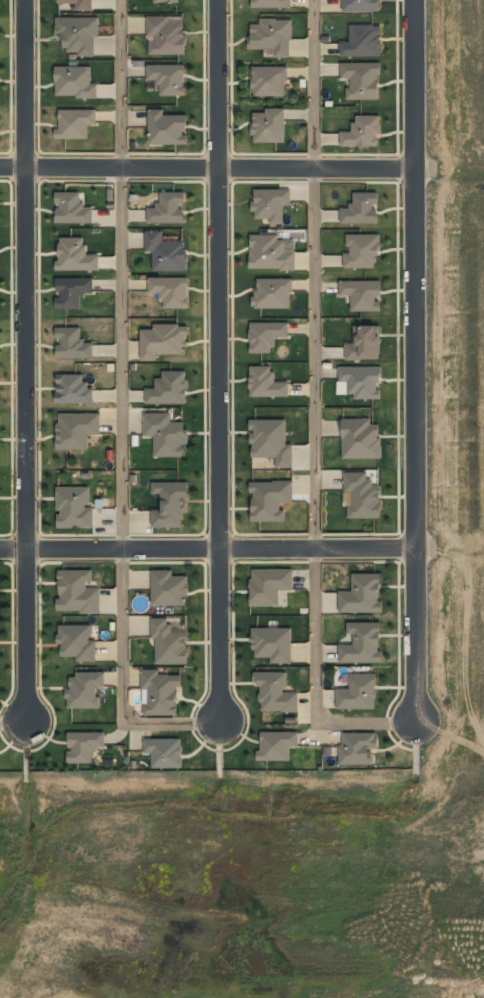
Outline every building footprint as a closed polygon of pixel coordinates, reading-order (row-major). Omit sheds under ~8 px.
[(59,4),(77,4),(77,11),(93,11),(93,0),(59,0),(59,4)] [(289,9),(289,0),(252,0),(252,9),(289,9)] [(380,0),(342,0),(343,13),(380,12),(380,0)] [(185,56),(185,17),(149,17),(148,55),(185,56)] [(99,18),(56,18),(56,38),(65,38),(65,53),(79,53),(79,57),(96,57),(96,39),(99,39),(99,18)] [(291,22),(250,21),(249,55),(291,55),(291,22)] [(381,26),(350,26),(349,43),(340,43),(340,57),(380,58),(381,26)] [(185,65),(148,66),(148,86),(160,86),(160,97),(185,96),(185,65)] [(343,65),(343,77),(351,78),(351,98),(378,99),(379,66),(343,65)] [(91,67),(55,68),(56,97),(77,96),(77,100),(98,99),(98,85),(92,85),(91,67)] [(253,68),(253,97),(285,97),(285,68),(253,68)] [(253,144),(285,143),(285,109),(265,109),(265,114),(253,114),(253,144)] [(97,111),(60,110),(60,130),(56,130),(55,139),(88,140),(89,126),(97,126),(97,111)] [(149,146),(188,146),(188,136),(187,136),(187,115),(164,116),(164,110),(149,111),(149,146)] [(342,146),(379,146),(379,116),(355,117),(355,133),(342,133),(342,146)] [(284,205),(291,205),(291,190),(253,191),(254,223),(284,223),(284,205)] [(185,193),(160,193),(160,206),(147,207),(147,223),(183,223),(183,204),(185,204),(185,193)] [(378,193),(352,194),(352,209),(341,209),(341,224),(376,224),(376,204),(378,204),(378,193)] [(81,194),(56,194),(56,224),(93,224),(93,208),(81,208),(81,194)] [(378,235),(348,236),(349,254),(344,254),(344,269),(379,268),(378,235)] [(250,238),(251,270),(286,269),(286,237),(250,238)] [(62,269),(97,269),(97,257),(84,257),(84,243),(76,243),(76,254),(62,254),(62,269)] [(94,278),(58,279),(58,299),(56,299),(56,310),(81,309),(81,297),(94,296),(94,278)] [(189,278),(149,279),(149,296),(162,295),(162,310),(189,309),(189,278)] [(291,310),(292,280),(258,279),(258,292),(253,292),(253,309),(291,310)] [(381,282),(340,281),(339,296),(351,296),(351,312),(381,312),(381,282)] [(289,323),(250,324),(250,354),(271,354),(271,347),(276,347),(276,339),(289,339),(289,323)] [(141,330),(141,362),(157,361),(157,356),(183,355),(183,347),(188,347),(188,325),(153,326),(153,330),(141,330)] [(346,360),(380,361),(381,327),(354,326),(354,344),(346,344),(346,360)] [(94,360),(94,342),(81,342),(81,328),(56,328),(56,339),(59,339),(59,359),(94,360)] [(271,367),(250,367),(250,398),(289,397),(289,383),(276,383),(276,373),(271,373),(271,367)] [(355,400),(381,400),(381,368),(339,367),(338,395),(355,395),(355,400)] [(146,405),(188,405),(187,372),(162,372),(162,379),(155,379),(155,389),(146,389),(146,405)] [(86,375),(57,376),(57,404),(94,403),(94,389),(86,389),(86,375)] [(101,435),(100,414),(59,414),(60,424),(57,424),(57,450),(89,450),(89,436),(101,435)] [(144,437),(154,437),(154,458),(185,458),(185,447),(188,447),(187,423),(172,423),(172,414),(144,414),(144,437)] [(342,420),(343,460),(381,459),(380,425),(371,426),(371,419),(342,420)] [(293,468),(293,445),(287,445),(286,420),(250,421),(251,459),(276,458),(276,469),(293,468)] [(350,519),(381,519),(381,487),(370,487),(370,473),(344,473),(344,492),(350,492),(350,519)] [(283,522),(283,504),(294,503),(293,481),(250,482),(250,493),(252,493),(253,523),(283,522)] [(153,528),(182,528),(182,513),(188,513),(188,483),(152,483),(152,495),(162,494),(162,510),(153,511),(153,528)] [(58,529),(94,528),(94,507),(91,507),(91,487),(58,488),(58,516),(57,516),(58,529)] [(101,613),(100,587),(93,587),(93,570),(60,571),(60,600),(57,600),(57,613),(101,613)] [(251,607),(280,607),(280,592),(294,592),(293,570),(251,570),(251,607)] [(188,606),(187,576),(173,577),(173,571),(151,572),(152,607),(188,606)] [(340,614),(381,613),(381,574),(352,575),(353,592),(339,592),(340,614)] [(156,665),(188,665),(188,633),(170,633),(170,619),(151,619),(151,639),(156,639),(156,665)] [(381,663),(381,623),(347,624),(347,635),(354,635),(354,646),(339,646),(339,664),(381,663)] [(77,662),(97,662),(97,641),(91,641),(91,626),(58,626),(58,646),(62,646),(62,658),(77,658),(77,662)] [(292,628),(253,629),(253,659),(270,659),(271,665),(292,664),(292,628)] [(178,716),(178,687),(182,687),(182,676),(160,675),(160,671),(142,670),(141,690),(149,690),(149,704),(144,704),(144,716),(178,716)] [(259,674),(259,713),(298,713),(298,694),(287,694),(286,673),(259,674)] [(376,675),(344,675),(344,688),(336,688),(336,710),(376,710),(376,675)] [(67,710),(96,710),(96,677),(74,677),(74,690),(67,690),(67,710)] [(68,765),(94,765),(94,749),(105,749),(105,734),(68,734),(68,765)] [(298,749),(298,734),(259,734),(259,762),(289,762),(289,749),(298,749)] [(341,734),(341,765),(375,765),(375,734),(341,734)] [(182,769),(182,739),(144,739),(144,755),(152,755),(152,769),(182,769)]
